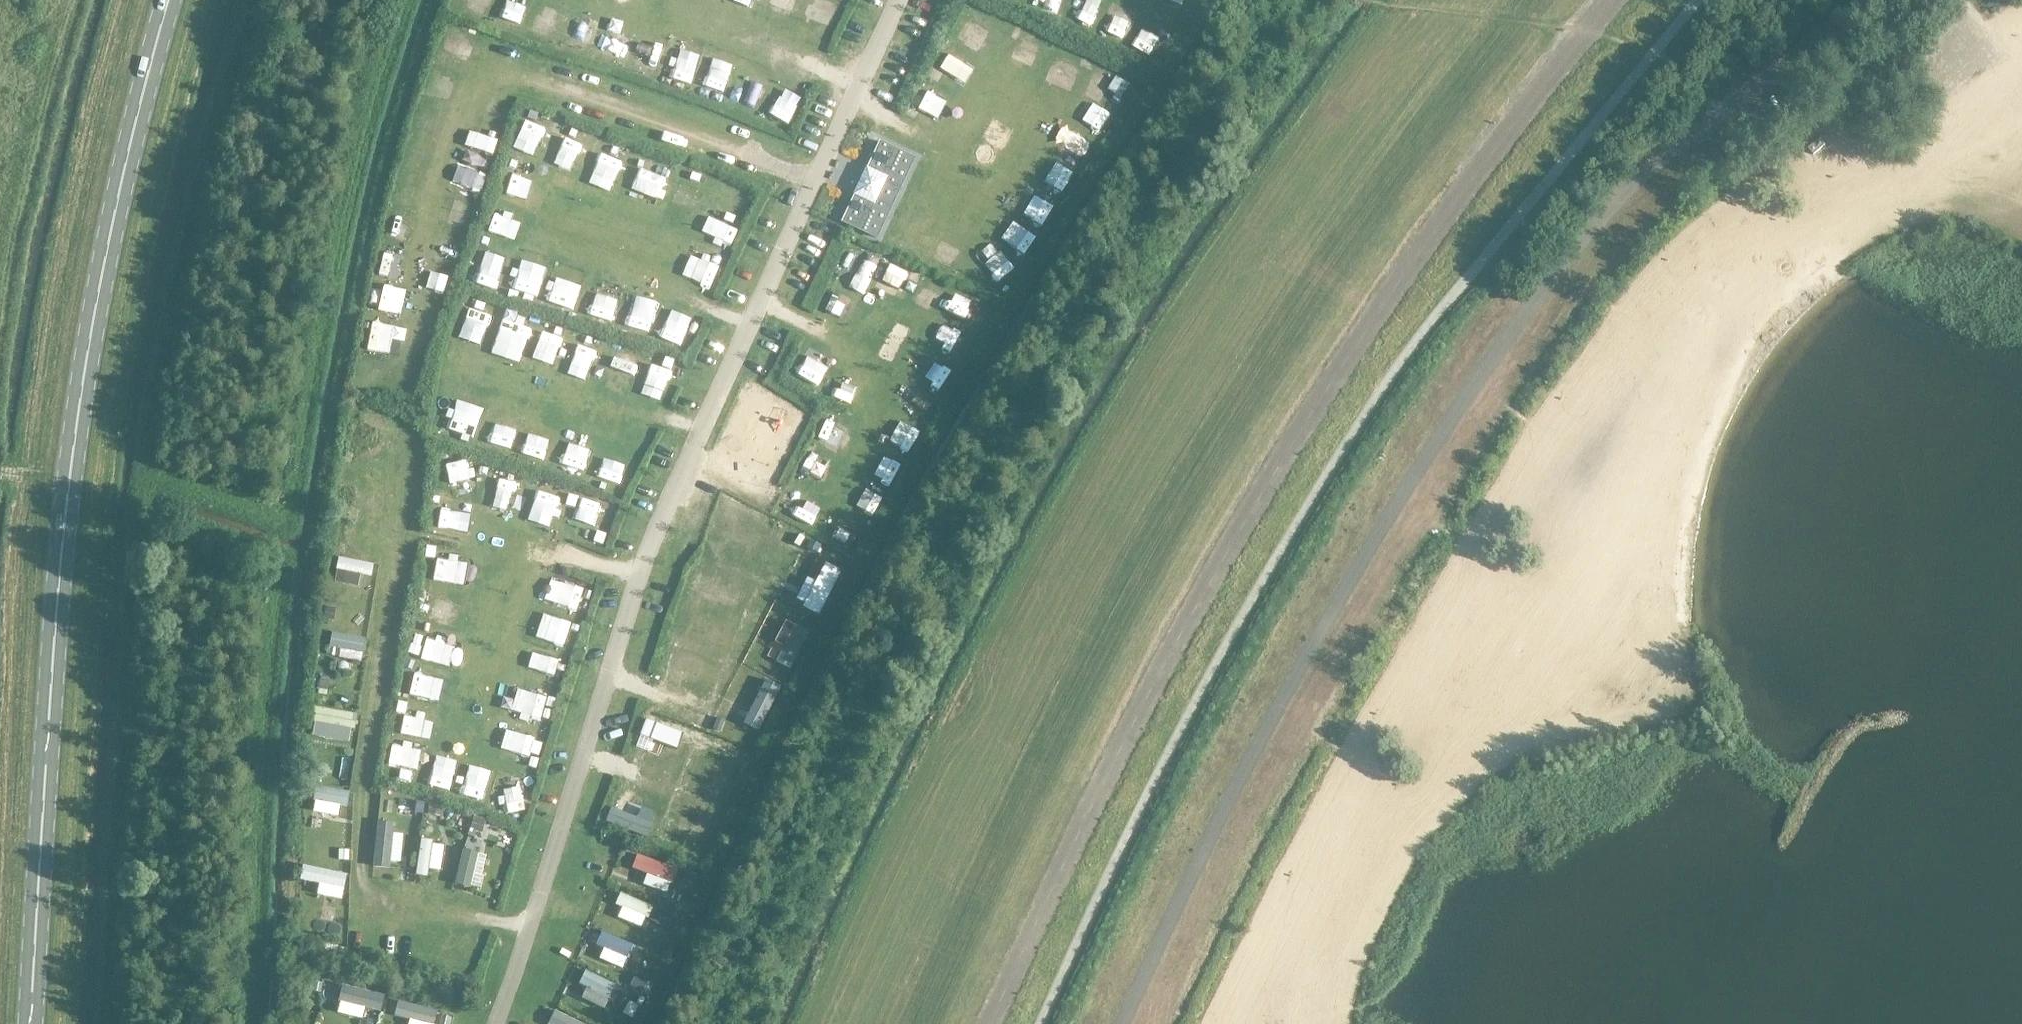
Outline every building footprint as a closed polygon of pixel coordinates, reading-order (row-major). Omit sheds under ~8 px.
[(523,131),(517,157),(539,162),(545,136),(523,131)] [(1830,142),(1821,133),(1807,144),(1815,154),(1830,142)] [(879,142),(841,222),(876,238),(913,158),(879,142)] [(562,154),(557,169),(576,176),(582,161),(562,154)] [(615,190),(621,168),(601,163),(595,185),(615,190)] [(632,197),(655,206),(662,186),(640,177),(632,197)] [(514,210),(533,213),(537,193),(517,190),(514,210)] [(702,242),(725,249),(731,230),(708,223),(702,242)] [(694,271),(712,274),(713,264),(696,261),(694,271)] [(515,301),(516,270),(497,269),(496,300),(515,301)] [(538,276),(530,298),(549,305),(557,283),(538,276)] [(696,359),(706,335),(685,326),(675,350),(696,359)] [(546,343),(543,354),(565,359),(567,348),(546,343)] [(623,367),(620,377),(642,384),(645,375),(623,367)] [(571,467),(568,477),(586,482),(589,473),(571,467)] [(449,481),(457,499),(480,489),(472,471),(449,481)] [(496,491),(493,512),(523,516),(526,495),(496,491)] [(566,518),(569,508),(545,502),(543,512),(566,518)] [(604,538),(610,518),(584,511),(578,531),(604,538)] [(439,540),(463,544),(467,525),(443,520),(439,540)] [(372,568),(335,560),(333,573),(369,580),(372,568)] [(470,597),(471,576),(446,574),(444,595),(470,597)] [(564,616),(586,617),(588,593),(566,591),(564,616)] [(821,617),(824,606),(797,599),(793,617),(806,620),(808,614),(821,617)] [(437,635),(458,639),(462,621),(441,616),(437,635)] [(363,641),(328,634),(325,648),(360,656),(363,641)] [(422,653),(421,674),(451,675),(452,654),(422,653)] [(764,668),(755,685),(775,695),(784,678),(764,668)] [(345,700),(346,670),(327,669),(327,699),(345,700)] [(419,687),(416,706),(435,709),(438,690),(419,687)] [(349,729),(313,722),(310,735),(346,742),(349,729)] [(411,729),(407,749),(431,754),(435,733),(411,729)] [(668,739),(662,760),(686,766),(692,745),(668,739)] [(509,764),(519,765),(518,775),(540,777),(543,753),(511,750),(509,764)] [(462,786),(468,766),(447,761),(442,780),(462,786)] [(398,770),(395,790),(419,793),(422,773),(398,770)] [(501,806),(525,812),(532,785),(508,779),(501,806)] [(347,794),(316,788),(313,801),(345,807),(347,794)] [(419,820),(416,832),(445,840),(448,828),(419,820)] [(374,865),(390,867),(394,823),(378,821),(374,865)] [(424,838),(417,874),(427,876),(434,839),(424,838)] [(462,848),(456,883),(470,885),(477,851),(462,848)] [(679,871),(634,853),(630,863),(675,881),(679,871)] [(341,888),(344,876),(303,868),(301,880),(341,888)] [(653,907),(617,893),(613,905),(648,919),(653,907)] [(633,948),(599,934),(594,946),(629,960),(633,948)] [(618,986),(583,972),(578,984),(613,998),(618,986)] [(337,1000),(381,1010),(384,998),(340,988),(337,1000)] [(394,1015),(431,1023),(434,1023),(437,1010),(398,1000),(394,1015)]
